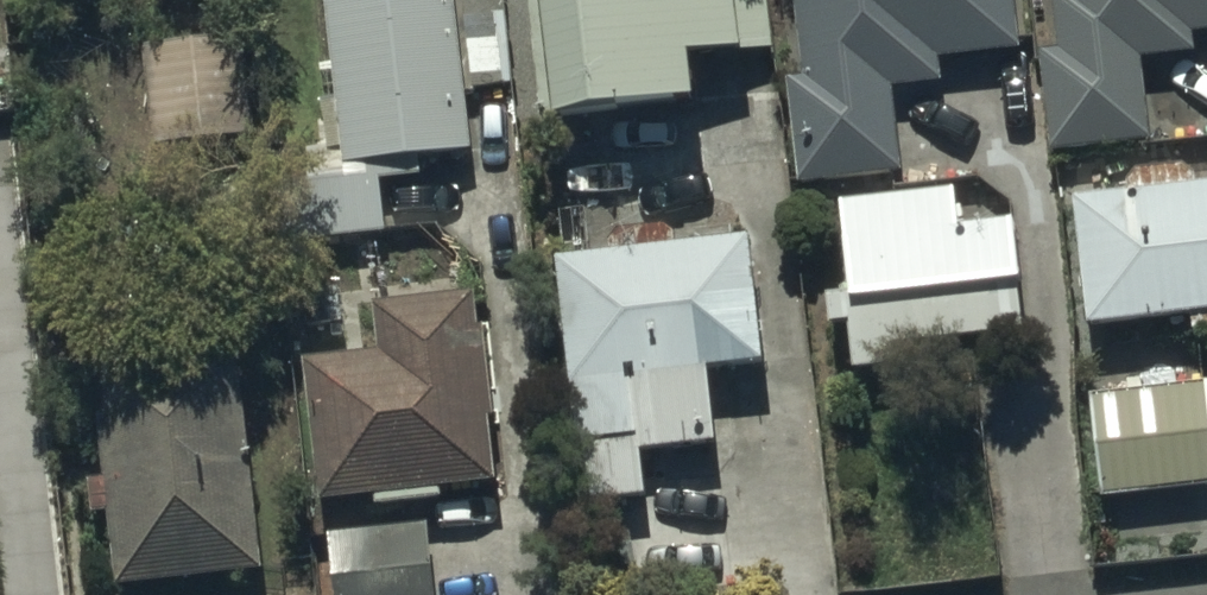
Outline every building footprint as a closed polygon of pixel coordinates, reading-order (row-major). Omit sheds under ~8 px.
[(466,0),(340,0),(349,95),(336,96),(341,149),(296,153),(304,240),(401,230),(395,175),(431,171),(429,148),(481,143),(466,0)] [(553,114),(698,102),(694,54),(779,47),(775,0),(543,0),(553,114)] [(816,186),(923,174),(912,79),(954,74),(952,58),(1041,48),(1035,0),(794,0),(816,186)] [(1075,157),(1161,148),(1152,57),(1205,52),(1203,29),(1206,29),(1206,0),(1060,0),(1075,157)] [(153,40),(162,138),(244,130),(235,33),(153,40)] [(1090,328),(1206,319),(1206,177),(1079,188),(1090,328)] [(907,341),(1040,328),(1030,222),(968,228),(965,197),(815,211),(828,337),(857,334),(860,372),(910,367),(907,341)] [(777,233),(569,251),(592,509),(671,502),(666,444),(722,439),(716,375),(789,369),(777,233)] [(390,347),(315,355),(331,496),(509,477),(489,286),(385,298),(390,347)] [(130,580),(271,566),(248,342),(83,359),(99,511),(122,509),(130,580)] [(1206,484),(1206,382),(1183,385),(1180,351),(1150,354),(1153,378),(1122,382),(1123,390),(1090,394),(1101,496),(1206,484)] [(437,518),(363,527),(371,594),(446,594),(437,518)]
